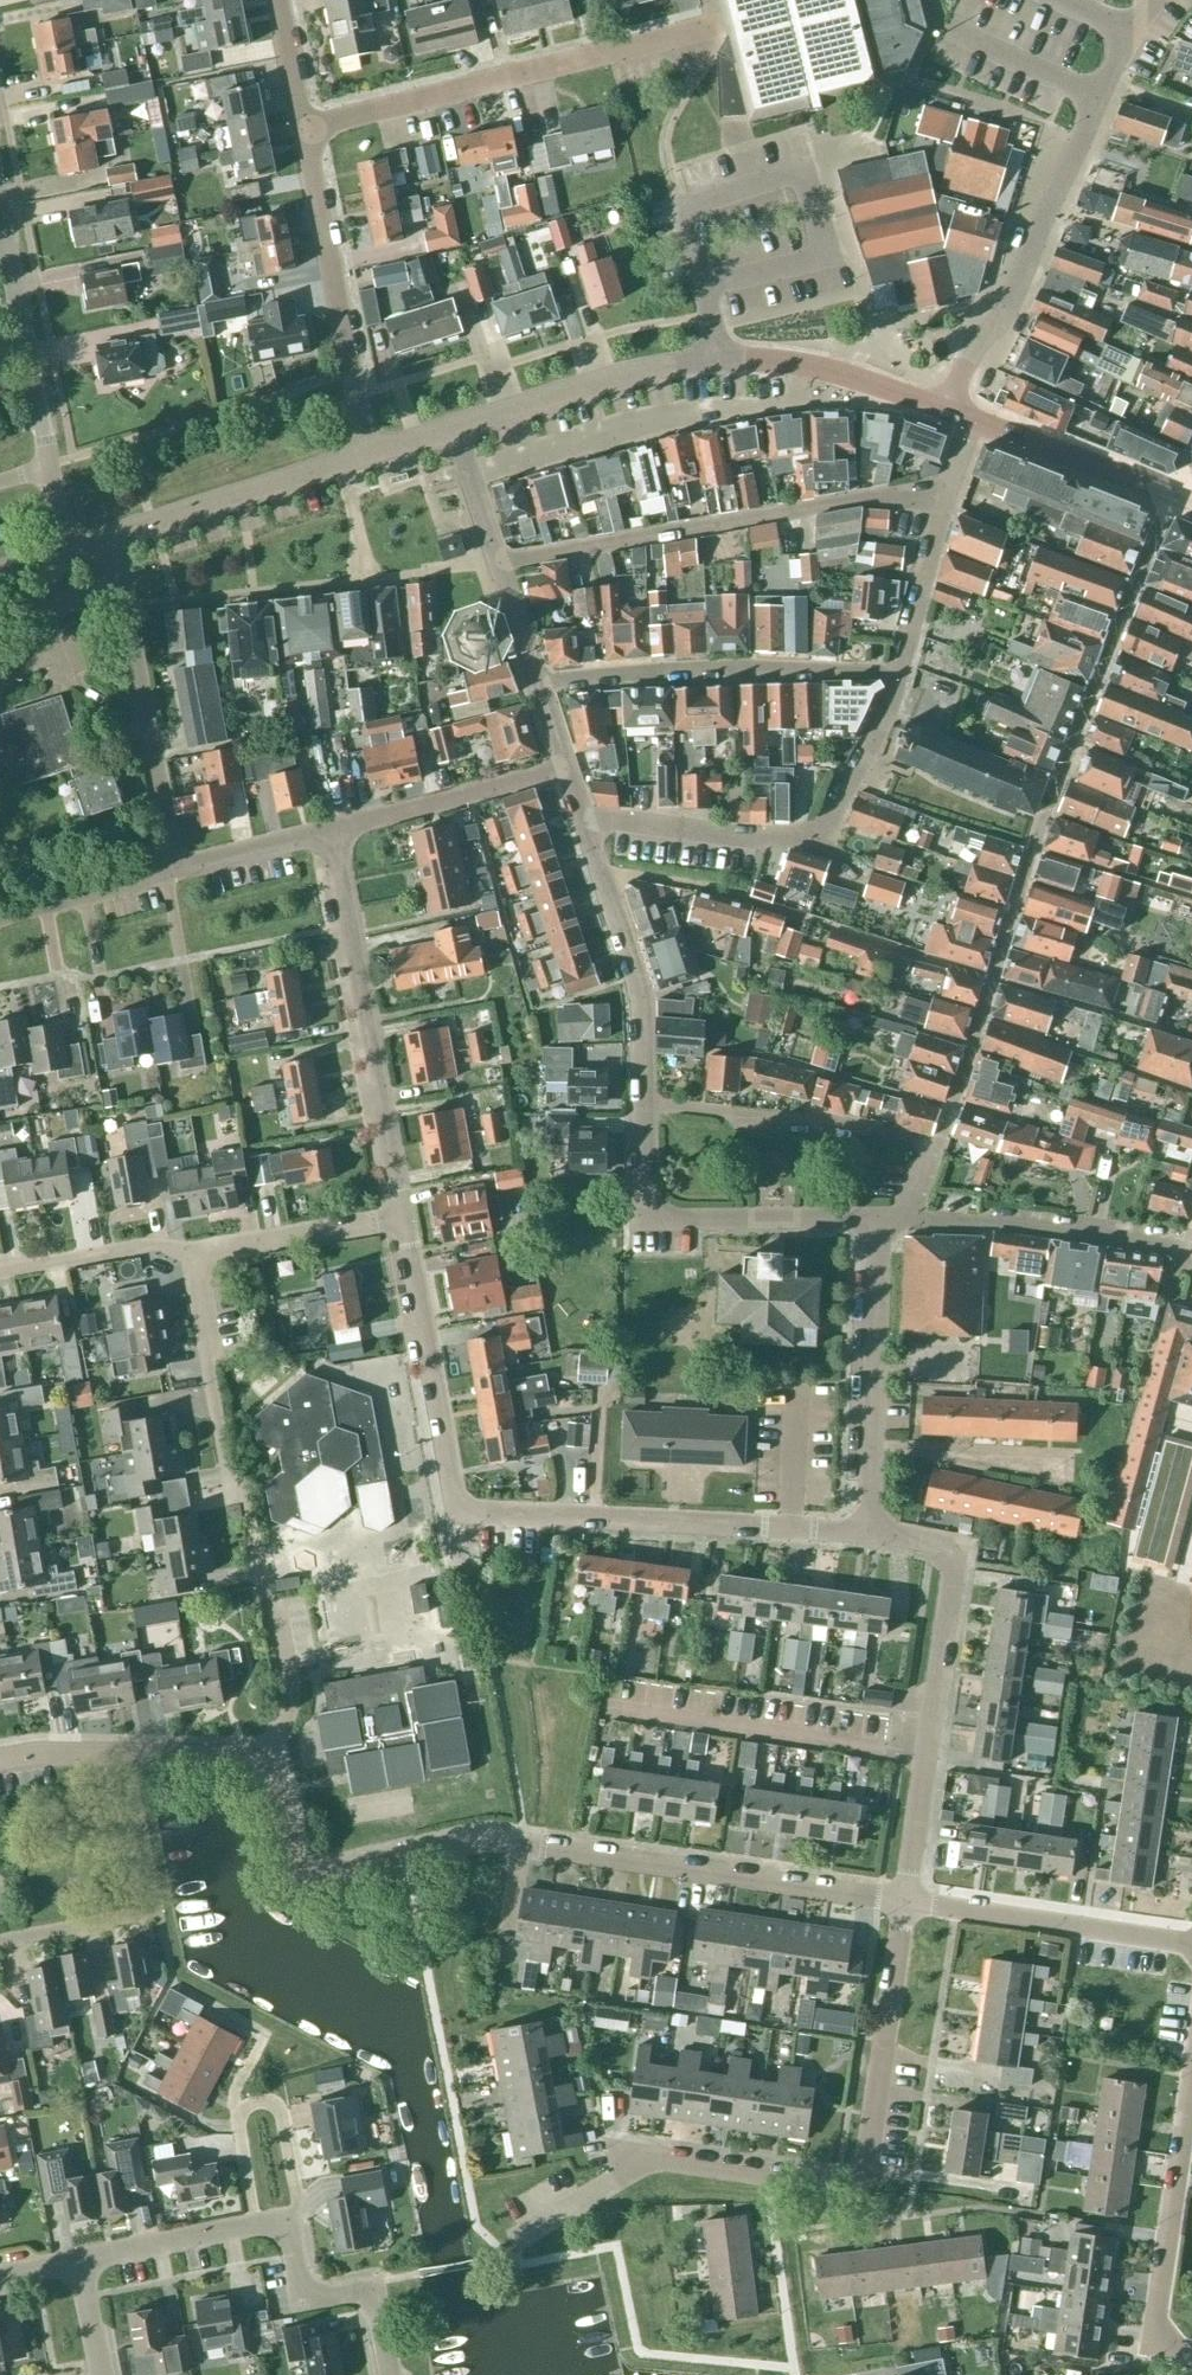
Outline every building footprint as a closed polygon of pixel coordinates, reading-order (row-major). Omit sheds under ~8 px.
[(104,16),(133,11),(131,0),(83,0),(85,12),(103,9),(104,16)] [(138,10),(146,8),(145,0),(136,0),(138,10)] [(181,27),(196,24),(244,15),(241,0),(205,0),(206,7),(179,13),(181,27)] [(381,51),(374,16),(390,13),(387,0),(333,0),(324,2),(336,60),(381,51)] [(458,49),(478,44),(467,0),(458,0),(446,3),(448,9),(429,13),(428,8),(407,13),(417,54),(449,46),(448,45),(456,43),(458,49)] [(506,37),(540,29),(533,0),(497,0),(506,37)] [(570,2),(577,0),(533,0),(540,29),(574,20),(570,2)] [(640,4),(639,0),(603,0),(606,12),(640,4)] [(728,36),(717,54),(718,117),(748,116),(749,121),(809,106),(810,113),(823,109),(822,103),(881,88),(878,77),(907,70),(927,27),(920,0),(719,0),(728,36)] [(209,52),(250,44),(244,15),(196,24),(202,53),(182,57),(185,72),(211,67),(209,52)] [(152,20),(154,32),(167,29),(172,28),(169,16),(152,20)] [(36,26),(41,53),(97,42),(94,30),(81,32),(80,28),(70,30),(69,20),(36,26)] [(167,29),(154,32),(157,43),(157,44),(174,41),(172,28),(167,29)] [(1181,41),(1172,68),(1191,75),(1191,44),(1181,41)] [(85,57),(99,55),(97,42),(41,53),(46,79),(88,71),(85,57)] [(153,82),(130,85),(127,70),(102,75),(108,105),(155,97),(153,82)] [(224,97),(229,122),(264,115),(258,85),(238,89),(235,75),(207,81),(210,100),(224,97)] [(927,96),(899,89),(896,98),(925,106),(927,96)] [(145,124),(160,121),(156,100),(141,103),(145,124)] [(1182,152),(1191,127),(1171,120),(1123,104),(1112,129),(1162,145),(1162,144),(1182,152)] [(924,107),(916,134),(953,145),(942,186),(996,201),(1002,182),(1013,146),(1005,143),(1009,131),(991,126),(969,120),(969,122),(961,120),(962,117),(924,107)] [(543,137),(556,199),(580,194),(574,167),(571,167),(570,158),(613,148),(605,109),(560,118),(563,133),(543,137)] [(54,122),(59,148),(113,138),(108,112),(87,116),(87,115),(54,122)] [(264,115),(229,122),(235,151),(270,144),(264,115)] [(178,132),(178,134),(197,130),(194,117),(176,120),(177,122),(178,131),(178,132)] [(170,123),(169,123),(171,133),(178,132),(178,131),(177,122),(170,123)] [(159,129),(152,130),(154,141),(167,139),(165,128),(163,128),(159,129)] [(511,128),(484,134),(495,185),(506,182),(503,168),(500,168),(498,160),(517,156),(511,128)] [(483,187),(495,185),(484,134),(457,139),(463,167),(482,163),(483,172),(480,172),(483,187)] [(95,159),(116,155),(113,138),(59,148),(64,175),(97,168),(95,159)] [(276,173),(270,144),(235,151),(220,154),(222,167),(238,164),(241,180),(276,173)] [(188,147),(177,149),(180,162),(197,158),(195,145),(188,147)] [(416,149),(422,178),(436,175),(430,146),(416,149)] [(385,160),(359,165),(364,192),(392,187),(388,169),(408,165),(405,150),(384,155),(385,160)] [(896,303),(917,298),(920,312),(956,304),(954,299),(977,294),(987,260),(992,261),(1002,226),(986,221),(990,210),(933,194),(923,153),(837,172),(844,194),(842,195),(862,260),(864,260),(873,290),(872,290),(874,300),(886,307),(896,305),(896,303)] [(200,171),(197,158),(180,162),(183,175),(200,171)] [(107,170),(110,187),(137,181),(134,165),(107,170)] [(132,184),(136,207),(174,199),(170,177),(132,184)] [(230,189),(233,203),(261,197),(258,183),(230,189)] [(503,210),(506,227),(542,220),(535,184),(517,188),(521,206),(503,210)] [(450,187),(453,199),(463,196),(460,185),(450,187)] [(404,204),(396,205),(392,187),(364,192),(369,219),(420,209),(418,197),(403,200),(404,204)] [(1121,194),(1112,221),(1191,246),(1191,216),(1121,194)] [(84,212),(72,214),(78,244),(91,242),(91,243),(135,235),(129,201),(83,210),(84,212)] [(437,230),(424,233),(428,251),(448,247),(460,245),(456,226),(453,214),(452,205),(444,207),(433,209),(437,230)] [(408,224),(423,221),(420,209),(369,219),(375,246),(403,241),(399,222),(407,220),(408,224)] [(237,248),(238,252),(290,242),(284,215),(256,220),(260,239),(251,241),(251,237),(236,240),(237,248)] [(550,224),(558,252),(572,248),(564,220),(550,224)] [(172,225),(169,226),(172,246),(178,245),(182,244),(179,224),(172,225)] [(487,227),(486,228),(488,238),(504,235),(502,224),(487,227)] [(535,234),(542,257),(556,252),(549,229),(535,234)] [(1104,253),(1107,235),(1068,229),(1065,247),(1104,253)] [(1123,265),(1122,266),(1125,267),(1126,267),(1168,280),(1168,281),(1191,289),(1191,255),(1178,251),(1178,249),(1134,236),(1134,235),(1132,235),(1132,236),(1122,241),(1120,243),(1117,253),(1118,256),(1118,255),(1123,265)] [(496,238),(479,243),(483,256),(507,249),(503,236),(496,238)] [(295,269),(290,242),(238,252),(241,264),(255,261),(255,257),(263,256),(267,274),(295,269)] [(581,269),(593,308),(623,299),(611,260),(598,264),(592,245),(585,247),(584,244),(577,246),(578,249),(577,249),(583,269),(581,269)] [(149,250),(152,269),(181,264),(178,245),(172,246),(149,250)] [(527,279),(516,247),(507,249),(523,295),(533,327),(559,319),(549,287),(536,291),(531,278),(527,279)] [(521,334),(520,331),(533,327),(523,295),(507,249),(500,252),(511,286),(509,288),(507,290),(506,293),(507,296),(509,297),(510,300),(493,305),(504,336),(508,335),(509,338),(521,334)] [(1105,267),(1056,251),(1051,267),(1086,280),(1099,284),(1099,283),(1110,287),(1114,275),(1104,271),(1105,267)] [(212,257),(193,261),(193,262),(202,303),(221,299),(213,260),(213,258),(212,257)] [(372,269),(377,290),(410,282),(406,262),(372,269)] [(429,262),(409,269),(415,290),(432,341),(448,336),(448,339),(458,336),(458,333),(462,332),(453,301),(435,307),(428,286),(436,284),(429,262)] [(483,265),(465,271),(475,303),(493,297),(483,265)] [(129,302),(125,283),(142,280),(139,266),(107,272),(107,273),(84,277),(84,279),(82,279),(87,308),(113,303),(113,305),(129,302)] [(1086,280),(1051,267),(1041,291),(1075,306),(1082,290),(1086,280)] [(1191,294),(1186,307),(1174,303),(1177,294),(1145,283),(1140,300),(1182,313),(1191,317),(1191,294)] [(412,348),(432,341),(415,290),(402,294),(406,307),(411,306),(413,313),(387,322),(397,352),(402,351),(402,353),(412,350),(412,348)] [(1075,306),(1041,291),(1031,312),(1101,343),(1110,321),(1075,306)] [(210,323),(247,316),(244,297),(207,304),(207,305),(197,306),(197,307),(157,315),(161,336),(201,328),(201,324),(210,323)] [(267,324),(248,328),(255,363),(269,360),(275,359),(275,361),(286,359),(286,357),(311,352),(304,317),(296,319),(293,300),(264,306),(267,324)] [(1191,352),(1191,318),(1182,314),(1178,324),(1127,304),(1120,323),(1191,352)] [(1078,349),(1084,337),(1039,316),(1036,322),(1031,322),(1028,329),(1031,333),(1028,339),(1074,359),(1074,358),(1096,369),(1100,360),(1078,349)] [(125,382),(124,376),(143,372),(151,377),(162,375),(167,368),(165,356),(160,353),(156,335),(137,338),(136,336),(123,338),(124,341),(97,346),(105,386),(125,382)] [(1015,369),(1078,397),(1084,385),(1060,374),(1068,358),(1028,340),(1015,369)] [(1175,347),(1165,370),(1191,381),(1191,354),(1175,347)] [(1156,394),(1166,371),(1131,357),(1122,381),(1156,394)] [(1166,371),(1156,394),(1155,397),(1166,403),(1176,407),(1176,406),(1191,413),(1191,382),(1166,371)] [(994,404),(1079,438),(1090,411),(1075,406),(1075,405),(1014,378),(1010,379),(1005,391),(1001,389),(994,404)] [(1127,420),(1132,407),(1105,395),(1099,407),(1127,420)] [(1176,407),(1166,403),(1153,431),(1187,447),(1191,436),(1191,415),(1176,407)] [(853,413),(810,414),(813,453),(815,497),(849,491),(849,482),(857,482),(853,413)] [(875,487),(888,484),(901,419),(864,413),(862,446),(874,449),(871,460),(880,462),(875,487)] [(1184,452),(1097,414),(1096,413),(1091,427),(1112,436),(1107,449),(1168,474),(1169,475),(1175,472),(1175,471),(1184,452)] [(815,497),(813,453),(810,453),(807,414),(767,420),(772,459),(793,456),(795,471),(796,471),(799,500),(815,497)] [(906,451),(941,464),(950,436),(904,419),(895,463),(901,465),(906,451)] [(761,421),(724,428),(733,479),(739,511),(759,507),(753,473),(752,473),(751,466),(738,469),(737,461),(766,455),(761,421)] [(693,435),(703,485),(731,479),(722,429),(693,435)] [(661,443),(670,485),(698,479),(689,436),(661,443)] [(678,521),(675,508),(670,487),(666,488),(656,444),(628,451),(639,501),(663,496),(669,523),(678,521)] [(973,475),(1029,497),(1073,514),(1088,520),(1143,542),(1156,512),(985,445),(973,475)] [(634,490),(625,452),(596,460),(614,533),(625,531),(616,497),(615,498),(614,495),(634,490)] [(595,501),(603,535),(614,533),(596,460),(570,467),(580,504),(595,501)] [(917,479),(937,475),(939,469),(923,463),(917,479)] [(565,515),(577,512),(565,468),(526,479),(546,545),(553,543),(546,521),(565,515)] [(519,521),(524,539),(530,537),(534,536),(536,536),(531,518),(534,517),(524,480),(513,483),(495,488),(505,525),(519,521)] [(995,485),(992,494),(1004,498),(1005,497),(1005,495),(1008,490),(995,485)] [(861,533),(861,527),(863,510),(863,508),(816,516),(814,541),(817,540),(818,554),(818,561),(857,555),(860,533),(861,533)] [(888,529),(889,512),(863,510),(861,527),(888,529)] [(1142,544),(1087,522),(1088,520),(1073,514),(1073,515),(1066,513),(1060,529),(1081,537),(1075,553),(1129,574),(1142,544)] [(948,548),(997,567),(1008,535),(959,515),(948,548)] [(1191,559),(1191,526),(1173,519),(1162,548),(1191,559)] [(743,529),(744,552),(773,551),(772,527),(743,529)] [(530,537),(524,539),(526,548),(536,545),(534,536),(530,537)] [(465,553),(460,537),(439,544),(445,560),(465,553)] [(683,574),(682,567),(698,565),(696,540),(664,545),(666,577),(683,574)] [(904,548),(860,542),(858,564),(857,575),(885,579),(886,567),(902,569),(904,548)] [(651,546),(652,560),(664,559),(663,545),(651,546)] [(1036,581),(1115,611),(1127,580),(1039,547),(1027,578),(1036,581)] [(1161,549),(1146,584),(1191,602),(1191,560),(1161,549)] [(993,571),(971,562),(946,553),(938,580),(963,588),(985,596),(993,571)] [(820,581),(818,561),(818,554),(801,556),(803,583),(820,581)] [(565,598),(566,603),(571,602),(570,597),(571,597),(565,562),(543,566),(545,575),(527,578),(531,601),(556,597),(556,599),(565,598)] [(750,582),(750,562),(744,562),(737,562),(737,582),(750,582)] [(885,581),(885,579),(857,575),(852,618),(880,621),(882,605),(896,606),(899,582),(885,581)] [(1027,578),(1022,593),(1030,596),(1036,581),(1027,578)] [(785,653),(806,654),(806,608),(814,608),(818,582),(803,583),(803,581),(798,581),(798,598),(785,598),(785,597),(756,597),(757,652),(785,653)] [(966,611),(972,593),(938,581),(934,599),(966,611)] [(425,633),(425,629),(434,628),(430,584),(425,584),(422,582),(416,583),(413,586),(408,586),(414,656),(431,655),(429,633),(425,633)] [(600,586),(608,660),(651,657),(650,608),(633,609),(632,608),(629,608),(629,604),(620,604),(618,585),(600,586)] [(336,595),(345,672),(404,665),(395,588),(336,595)] [(574,592),(577,618),(600,616),(597,588),(574,592)] [(1046,596),(1058,601),(1049,623),(1102,643),(1114,613),(1048,589),(1046,596)] [(1191,643),(1191,609),(1144,589),(1132,618),(1191,643)] [(669,605),(668,591),(650,593),(651,606),(669,605)] [(985,603),(1005,610),(1009,598),(989,591),(985,603)] [(276,602),(283,663),(278,664),(279,675),(280,674),(279,670),(280,670),(287,698),(297,697),(293,662),(306,661),(307,670),(306,670),(314,729),(330,727),(323,669),(321,660),(342,657),(335,595),(311,598),(311,597),(299,598),(299,599),(276,602)] [(709,653),(749,652),(747,595),(723,596),(723,603),(707,603),(709,653)] [(279,675),(278,664),(271,603),(228,607),(228,609),(219,610),(222,633),(231,631),(236,679),(279,675)] [(667,606),(668,625),(674,625),(675,655),(708,653),(705,604),(667,606)] [(674,625),(668,625),(667,606),(651,607),(652,627),(651,627),(652,657),(675,655),(674,625)] [(839,637),(849,638),(852,612),(814,608),(809,655),(837,657),(839,637)] [(168,614),(172,653),(186,651),(188,667),(175,669),(190,748),(227,741),(212,662),(210,647),(204,648),(200,610),(168,614)] [(477,660),(492,655),(499,640),(494,625),(479,617),(464,623),(457,638),(462,653),(477,660)] [(1191,661),(1191,645),(1132,619),(1120,649),(1171,672),(1178,655),(1191,661)] [(1045,667),(1086,683),(1102,643),(1049,623),(1045,621),(1035,649),(1013,640),(1008,652),(1038,664),(1042,655),(1049,658),(1045,667)] [(550,651),(552,666),(595,662),(593,647),(577,649),(575,629),(545,632),(547,651),(550,651)] [(1119,654),(1108,683),(1159,703),(1170,675),(1119,654)] [(449,694),(452,708),(519,692),(508,664),(463,674),(467,690),(449,694)] [(985,717),(1014,728),(1036,737),(1039,729),(1063,741),(1084,689),(1057,677),(1058,677),(1040,670),(1024,708),(994,696),(985,717)] [(821,682),(793,683),(795,730),(823,728),(821,682)] [(869,719),(883,687),(880,682),(824,682),(824,730),(844,730),(844,737),(859,738),(869,719)] [(784,761),(796,760),(795,730),(793,683),(765,684),(767,731),(786,730),(787,738),(783,738),(784,761)] [(707,688),(707,695),(702,695),(704,746),(717,746),(716,728),(734,727),(732,687),(733,687),(733,685),(723,686),(719,684),(715,686),(706,687),(706,688),(707,688)] [(746,739),(746,755),(754,755),(754,779),(768,779),(768,754),(767,731),(765,684),(738,685),(740,732),(752,731),(752,739),(746,739)] [(1191,751),(1191,718),(1108,684),(1096,712),(1191,751)] [(693,728),(694,747),(704,746),(702,695),(699,696),(699,689),(700,689),(700,687),(690,688),(686,686),(682,688),(672,688),(674,729),(693,728)] [(351,709),(353,723),(377,720),(372,688),(348,690),(351,709)] [(623,690),(623,707),(624,728),(656,727),(656,733),(674,732),(674,729),(672,688),(623,690)] [(614,745),(609,746),(602,708),(623,707),(623,690),(599,692),(568,696),(579,752),(598,748),(602,772),(619,769),(614,745)] [(979,693),(976,703),(987,707),(990,697),(989,696),(979,693)] [(436,703),(429,705),(433,724),(443,722),(439,703),(436,703)] [(292,705),(280,708),(286,731),(302,727),(297,704),(292,705)] [(509,760),(537,753),(524,705),(497,712),(497,713),(485,716),(497,763),(509,760)] [(0,731),(0,759),(10,789),(57,774),(51,755),(59,752),(59,750),(87,741),(82,725),(70,728),(67,719),(53,723),(51,726),(51,718),(47,706),(8,718),(11,728),(0,731)] [(351,709),(335,711),(337,726),(353,723),(351,709)] [(366,723),(368,738),(403,731),(400,716),(366,723)] [(1086,740),(1131,759),(1133,756),(1125,753),(1134,732),(1095,717),(1086,740)] [(1012,806),(1034,814),(1049,775),(1011,760),(1009,762),(908,721),(904,732),(902,732),(897,746),(898,746),(894,757),(996,800),(993,806),(1009,812),(1012,806)] [(433,731),(440,764),(459,760),(452,727),(433,731)] [(1004,753),(1050,772),(1063,741),(1039,729),(1036,737),(1014,728),(1004,753)] [(422,779),(413,737),(388,743),(397,784),(422,779)] [(59,752),(51,755),(57,774),(73,769),(76,778),(73,779),(86,817),(124,805),(112,766),(95,771),(92,762),(94,762),(87,741),(59,750),(59,752)] [(372,789),(397,784),(388,743),(363,748),(372,789)] [(250,756),(239,758),(243,781),(255,778),(256,782),(272,778),(279,810),(308,804),(300,770),(297,771),(294,755),(293,755),(291,747),(250,756)] [(210,786),(197,789),(204,826),(230,821),(226,804),(234,803),(230,784),(243,781),(239,758),(239,757),(236,758),(234,749),(205,754),(210,786)] [(1143,793),(1145,787),(1184,803),(1189,789),(1090,749),(1077,781),(1118,798),(1124,800),(1123,800),(1133,804),(1138,791),(1143,793)] [(799,763),(814,763),(814,752),(799,752),(799,763)] [(658,767),(659,807),(676,806),(675,767),(658,767)] [(771,785),(771,820),(794,821),(794,785),(792,768),(770,767),(769,785),(771,785)] [(722,776),(710,776),(710,775),(683,776),(685,809),(711,808),(710,787),(722,786),(722,776)] [(1091,825),(1103,796),(1103,795),(1090,789),(1069,781),(1058,812),(1091,825)] [(598,805),(619,808),(615,785),(590,782),(598,805)] [(500,816),(486,820),(491,834),(543,816),(540,810),(543,809),(536,789),(503,800),(509,817),(501,820),(500,816)] [(652,813),(651,790),(630,791),(631,814),(652,813)] [(884,836),(896,840),(902,823),(913,826),(918,813),(907,809),(859,792),(846,823),(884,836)] [(193,795),(173,799),(176,815),(196,811),(194,802),(193,796),(193,795)] [(1103,796),(1091,825),(1124,838),(1135,809),(1103,796)] [(750,824),(768,824),(767,798),(752,799),(752,803),(733,802),(731,822),(750,824)] [(354,824),(373,820),(370,808),(351,813),(354,824)] [(508,839),(515,836),(520,850),(550,840),(543,816),(491,834),(495,847),(509,842),(508,839)] [(1094,849),(1099,834),(1056,818),(1045,848),(1107,867),(1111,855),(1094,849)] [(476,823),(465,826),(468,840),(475,839),(480,838),(480,837),(479,835),(479,833),(476,823)] [(412,833),(418,860),(459,851),(453,824),(412,833)] [(978,864),(1014,875),(1022,848),(956,826),(952,841),(969,846),(972,839),(984,843),(978,864)] [(916,845),(916,846),(927,850),(928,849),(929,846),(933,834),(925,831),(922,830),(916,845)] [(1165,835),(1161,848),(1185,855),(1188,844),(1181,842),(1182,840),(1175,838),(1165,835)] [(507,881),(558,864),(550,840),(520,850),(525,864),(517,867),(516,863),(502,868),(507,881)] [(874,867),(898,875),(906,850),(881,843),(874,867)] [(465,878),(459,851),(418,860),(424,887),(465,878)] [(820,882),(824,884),(830,863),(789,851),(783,871),(779,884),(815,896),(820,882)] [(1084,879),(1092,881),(1095,870),(1043,854),(1034,880),(1072,892),(1078,875),(1085,878),(1084,879)] [(1005,906),(1014,876),(958,860),(955,871),(970,876),(964,894),(1005,906)] [(536,898),(566,888),(558,864),(507,881),(511,894),(525,890),(523,886),(531,883),(536,898)] [(905,865),(902,876),(914,880),(915,880),(919,870),(905,865)] [(1104,873),(1096,896),(1116,902),(1123,878),(1104,873)] [(864,896),(898,906),(905,884),(871,874),(864,896)] [(1172,877),(1169,885),(1191,893),(1191,882),(1172,877)] [(430,913),(471,904),(465,878),(424,887),(430,913)] [(1119,930),(1134,882),(1123,878),(1116,902),(1115,905),(1095,898),(1093,903),(1033,882),(1023,913),(1085,933),(1090,920),(1119,930)] [(632,880),(626,888),(634,913),(667,901),(666,898),(662,885),(632,881),(632,880)] [(823,889),(820,899),(837,904),(842,888),(825,883),(823,889)] [(772,902),(775,891),(757,885),(754,897),(772,902)] [(522,928),(574,911),(566,888),(536,898),(541,912),(533,914),(532,911),(518,915),(522,928)] [(696,891),(688,920),(730,932),(724,959),(751,966),(752,938),(745,936),(753,907),(696,891)] [(491,894),(481,896),(484,911),(496,908),(498,908),(498,906),(495,893),(491,894)] [(946,928),(934,924),(926,952),(986,970),(994,942),(993,941),(994,937),(995,937),(1004,907),(956,893),(947,922),(948,922),(946,928)] [(667,930),(660,910),(669,908),(667,901),(634,913),(643,938),(667,930)] [(762,952),(773,956),(785,917),(758,909),(752,928),(768,933),(762,952)] [(552,944),(582,935),(574,911),(522,928),(527,941),(540,937),(539,933),(547,931),(552,944)] [(479,932),(502,927),(499,912),(476,916),(479,932)] [(1043,954),(1053,957),(1069,961),(1078,933),(1022,915),(1012,945),(1043,954)] [(451,929),(456,955),(451,956),(455,979),(485,974),(480,948),(473,950),(468,925),(451,929)] [(807,925),(804,934),(817,938),(820,929),(807,925)] [(776,954),(794,960),(803,933),(785,927),(776,954)] [(643,939),(660,990),(696,978),(679,928),(643,939)] [(451,956),(456,955),(451,929),(434,932),(436,942),(420,945),(427,985),(455,979),(451,956)] [(831,932),(826,946),(863,958),(867,945),(831,932)] [(538,976),(590,958),(582,935),(552,944),(557,959),(549,962),(547,958),(534,962),(538,976)] [(801,944),(797,963),(818,968),(822,949),(821,949),(801,944)] [(397,990),(427,985),(420,945),(390,951),(397,990)] [(889,965),(892,953),(867,945),(863,958),(858,972),(885,981),(889,965)] [(1041,989),(1043,985),(1044,978),(1050,960),(1052,961),(1053,957),(1043,954),(1042,958),(1009,948),(1000,979),(1041,990),(1041,989)] [(907,970),(910,960),(892,953),(889,965),(907,970)] [(1121,980),(1136,985),(1141,986),(1149,961),(1128,955),(1121,980)] [(592,965),(590,958),(538,976),(539,977),(541,984),(542,986),(542,987),(543,989),(556,984),(555,981),(563,978),(569,995),(601,984),(594,964),(592,965)] [(1111,1008),(1120,980),(1052,961),(1050,960),(1044,978),(1043,985),(1041,989),(1111,1008)] [(1136,985),(1134,992),(1132,991),(1125,1013),(1140,1017),(1160,1024),(1169,994),(1191,1001),(1191,972),(1170,965),(1169,967),(1150,961),(1149,961),(1141,986),(1136,985)] [(916,962),(912,974),(943,982),(939,996),(975,1007),(983,979),(937,967),(916,962)] [(297,968),(266,974),(270,991),(255,994),(234,998),(236,1010),(302,998),(297,968)] [(769,969),(767,991),(781,993),(784,971),(769,969)] [(245,974),(230,977),(231,986),(232,992),(248,989),(246,974),(245,974)] [(539,977),(525,981),(529,992),(542,987),(542,986),(541,984),(539,977)] [(707,981),(684,988),(687,997),(687,998),(692,998),(695,998),(710,992),(707,981)] [(1094,1053),(1104,1016),(1089,1011),(1056,1002),(1000,985),(991,1015),(1047,1032),(1052,1014),(1084,1024),(1078,1048),(1094,1053)] [(776,997),(750,992),(745,1020),(771,1025),(776,997)] [(907,995),(901,1016),(926,1024),(925,1026),(940,1030),(939,1031),(964,1038),(965,1038),(975,1007),(939,996),(935,995),(932,1003),(907,995)] [(239,1022),(260,1018),(274,1015),(277,1033),(308,1028),(302,998),(236,1010),(239,1022)] [(687,998),(685,998),(685,1002),(658,999),(658,1019),(657,1019),(657,1051),(703,1055),(706,1023),(693,1022),(695,999),(692,998),(687,998)] [(775,1031),(789,1035),(796,1007),(782,1003),(775,1031)] [(565,1008),(558,1009),(560,1040),(609,1038),(608,1004),(564,1006),(565,1008)] [(826,1006),(810,1065),(823,1069),(826,1059),(832,1037),(839,1009),(837,1009),(826,1006)] [(135,1067),(133,1057),(154,1053),(155,1053),(150,1023),(150,1022),(148,1011),(128,1014),(128,1011),(114,1014),(118,1036),(103,1039),(109,1071),(135,1067)] [(169,1019),(150,1022),(150,1023),(155,1053),(154,1053),(156,1065),(179,1061),(180,1071),(207,1066),(201,1034),(186,1036),(182,1014),(168,1016),(169,1019)] [(874,1017),(872,1026),(881,1029),(884,1019),(874,1016),(874,1017)] [(1072,1052),(990,1020),(980,1051),(1005,1060),(1033,1070),(1033,1071),(1063,1083),(1072,1052)] [(12,1067),(33,1063),(34,1063),(28,1032),(29,1032),(27,1021),(7,1024),(6,1021),(0,1022),(0,1110),(19,1106),(12,1067)] [(47,1029),(29,1032),(28,1032),(34,1063),(33,1063),(35,1075),(58,1071),(60,1080),(86,1076),(80,1043),(65,1046),(61,1023),(47,1026),(47,1029)] [(406,1035),(410,1060),(452,1052),(447,1027),(406,1035)] [(1191,1087),(1191,1042),(1151,1030),(1138,1068),(1191,1087)] [(227,1038),(229,1054),(268,1047),(265,1031),(227,1038)] [(758,1031),(755,1048),(767,1050),(770,1033),(758,1031)] [(470,1049),(486,1046),(484,1032),(467,1034),(470,1049)] [(710,1032),(709,1045),(711,1045),(725,1046),(726,1033),(710,1032)] [(901,1032),(894,1055),(910,1060),(954,1074),(962,1048),(918,1033),(917,1038),(901,1032)] [(832,1037),(826,1059),(838,1062),(843,1040),(832,1037)] [(486,1046),(470,1049),(472,1063),(489,1060),(486,1047),(486,1046)] [(591,1100),(608,1101),(608,1071),(572,1070),(573,1049),(546,1048),(545,1064),(548,1064),(548,1080),(569,1081),(568,1104),(591,1104),(591,1100)] [(1002,1071),(1005,1060),(980,1051),(966,1100),(995,1108),(1011,1112),(1016,1096),(1026,1099),(1031,1081),(1002,1071)] [(415,1085),(457,1077),(452,1052),(410,1060),(415,1085)] [(740,1079),(753,1081),(754,1059),(710,1055),(707,1090),(738,1093),(740,1079)] [(283,1064),(289,1093),(319,1088),(314,1058),(283,1064)] [(815,1073),(756,1059),(752,1087),(808,1100),(815,1073)] [(910,1060),(901,1086),(945,1101),(954,1074),(910,1060)] [(1153,1081),(1138,1077),(1137,1076),(1134,1085),(1135,1085),(1137,1085),(1155,1091),(1158,1082),(1153,1081)] [(1100,1078),(1094,1096),(1108,1101),(1109,1098),(1114,1083),(1111,1082),(1100,1078)] [(849,1098),(856,1099),(859,1089),(819,1079),(813,1104),(831,1109),(831,1111),(845,1114),(849,1098)] [(253,1100),(275,1096),(273,1084),(251,1088),(253,1100)] [(1070,1086),(1061,1091),(1059,1099),(1070,1103),(1073,1095),(1076,1089),(1070,1086)] [(325,1118),(319,1088),(289,1093),(294,1123),(325,1118)] [(116,1089),(102,1091),(102,1092),(105,1108),(119,1106),(116,1089)] [(856,1099),(856,1101),(867,1104),(870,1092),(867,1091),(859,1089),(856,1099)] [(1176,1091),(1174,1097),(1177,1103),(1177,1104),(1184,1106),(1188,1095),(1187,1095),(1185,1094),(1176,1091)] [(881,1108),(882,1107),(885,1096),(870,1092),(867,1104),(881,1108)] [(1155,1139),(1161,1119),(1159,1118),(1158,1123),(1127,1115),(1128,1112),(1126,1112),(1125,1114),(1073,1095),(1070,1103),(1059,1134),(1082,1141),(1088,1124),(1120,1134),(1117,1143),(1151,1151),(1156,1140),(1155,1139)] [(275,1096),(253,1100),(255,1112),(277,1108),(275,1096)] [(942,1110),(902,1100),(885,1096),(882,1107),(898,1112),(894,1126),(933,1136),(942,1110)] [(236,1104),(219,1107),(221,1121),(239,1118),(236,1104)] [(146,1108),(148,1119),(165,1116),(163,1105),(146,1108)] [(998,1151),(1008,1124),(962,1107),(951,1135),(998,1151)] [(420,1116),(425,1141),(467,1133),(462,1108),(420,1116)] [(484,1130),(501,1127),(498,1113),(481,1116),(484,1130)] [(588,1170),(610,1170),(610,1155),(607,1155),(608,1131),(577,1130),(578,1116),(550,1115),(549,1144),(570,1144),(569,1172),(588,1172),(588,1170)] [(1161,1119),(1155,1139),(1170,1144),(1165,1156),(1190,1163),(1191,1157),(1191,1128),(1161,1119)] [(156,1168),(157,1168),(151,1139),(150,1140),(149,1134),(148,1125),(147,1121),(123,1125),(129,1158),(111,1161),(119,1205),(149,1199),(146,1180),(158,1178),(156,1168)] [(0,1125),(0,1138),(14,1136),(12,1123),(0,1125)] [(999,1152),(1074,1169),(1075,1169),(1089,1172),(1094,1147),(1038,1130),(1039,1129),(1026,1124),(1025,1129),(1009,1123),(999,1152)] [(154,1124),(148,1125),(149,1134),(150,1140),(151,1139),(163,1137),(162,1130),(154,1124)] [(501,1127),(484,1130),(486,1144),(503,1141),(501,1128),(501,1127)] [(430,1166),(472,1158),(467,1133),(425,1141),(430,1166)] [(48,1143),(50,1155),(34,1158),(42,1203),(72,1197),(67,1169),(80,1167),(79,1166),(89,1164),(87,1154),(84,1136),(48,1143)] [(178,1218),(207,1212),(200,1168),(183,1171),(181,1158),(168,1161),(164,1137),(163,1137),(151,1139),(157,1168),(169,1166),(178,1218)] [(42,1203),(34,1158),(18,1161),(16,1148),(0,1151),(0,1181),(7,1180),(12,1208),(42,1203)] [(213,1153),(216,1165),(200,1168),(207,1212),(237,1207),(235,1193),(247,1191),(240,1148),(213,1153)] [(282,1154),(288,1186),(308,1182),(308,1183),(335,1178),(330,1148),(304,1153),(304,1150),(282,1154)] [(98,1152),(87,1154),(89,1164),(89,1165),(100,1163),(98,1152)] [(252,1157),(257,1186),(277,1183),(272,1154),(252,1157)] [(981,1158),(973,1181),(984,1185),(993,1162),(992,1161),(981,1158)] [(1166,1177),(1181,1181),(1184,1168),(1169,1164),(1166,1177)] [(520,1168),(494,1173),(497,1190),(524,1185),(520,1168)] [(1187,1218),(1191,1200),(1191,1191),(1155,1181),(1149,1208),(1187,1218)] [(435,1197),(439,1219),(501,1208),(499,1198),(486,1200),(483,1185),(458,1190),(459,1192),(435,1197)] [(503,1218),(501,1208),(439,1219),(443,1242),(467,1237),(467,1240),(492,1236),(490,1221),(503,1218)] [(1010,1270),(1046,1275),(1051,1240),(994,1232),(991,1255),(1011,1258),(1010,1270)] [(900,1335),(980,1336),(985,1237),(933,1235),(933,1238),(906,1237),(900,1335)] [(1045,1285),(1072,1289),(1079,1244),(1052,1240),(1045,1285)] [(1107,1248),(1079,1244),(1072,1289),(1099,1294),(1107,1248)] [(1131,1272),(1133,1252),(1108,1248),(1097,1315),(1107,1313),(1110,1299),(1126,1301),(1130,1272),(1131,1272)] [(1157,1305),(1166,1257),(1133,1252),(1131,1272),(1130,1272),(1126,1301),(1123,1317),(1157,1321),(1159,1305),(1157,1305)] [(452,1290),(501,1281),(496,1256),(471,1261),(472,1263),(448,1268),(452,1290)] [(794,1345),(817,1346),(821,1279),(797,1278),(798,1259),(782,1258),(761,1257),(745,1256),(744,1275),(720,1274),(718,1323),(742,1324),(741,1343),(794,1346),(794,1345)] [(281,1312),(306,1308),(358,1298),(353,1271),(325,1276),(328,1295),(320,1296),(319,1293),(279,1301),(281,1312)] [(506,1307),(501,1281),(452,1290),(456,1313),(480,1308),(480,1311),(506,1307)] [(1037,1286),(1034,1298),(1042,1299),(1043,1283),(1037,1286)] [(121,1305),(126,1332),(168,1323),(163,1297),(149,1299),(147,1285),(114,1291),(117,1306),(121,1305)] [(514,1315),(537,1311),(533,1286),(510,1290),(514,1315)] [(62,1330),(56,1297),(18,1304),(26,1350),(58,1344),(63,1372),(64,1372),(67,1371),(81,1369),(74,1328),(62,1330)] [(335,1330),(363,1325),(358,1298),(306,1308),(308,1319),(323,1317),(323,1313),(331,1312),(335,1330)] [(1038,1323),(1038,1326),(1042,1327),(1044,1327),(1045,1324),(1049,1303),(1042,1302),(1038,1323)] [(1169,1303),(1161,1333),(1185,1340),(1191,1342),(1191,1309),(1169,1303)] [(7,1387),(3,1368),(1,1355),(26,1350),(18,1304),(0,1307),(0,1388),(7,1387)] [(91,1315),(77,1318),(80,1336),(94,1334),(91,1315)] [(538,1318),(525,1320),(528,1332),(528,1336),(541,1334),(538,1318)] [(162,1368),(160,1353),(173,1351),(168,1323),(126,1332),(108,1335),(116,1376),(162,1368)] [(1044,1327),(1042,1327),(1040,1347),(1057,1349),(1059,1328),(1044,1327)] [(291,1338),(294,1352),(327,1346),(329,1346),(326,1332),(291,1338)] [(469,1342),(474,1375),(505,1369),(502,1352),(530,1347),(528,1336),(528,1332),(499,1337),(499,1336),(469,1342)] [(1123,1472),(1109,1522),(1135,1529),(1136,1525),(1156,1452),(1171,1399),(1187,1341),(1161,1333),(1153,1361),(1145,1389),(1138,1416),(1130,1444),(1123,1472)] [(329,1346),(327,1346),(329,1360),(330,1362),(331,1361),(363,1356),(364,1355),(363,1353),(361,1340),(337,1344),(329,1346)] [(1191,1405),(1191,1342),(1187,1341),(1171,1399),(1191,1405)] [(580,1356),(579,1382),(608,1384),(610,1358),(580,1356)] [(1034,1364),(1032,1377),(1044,1379),(1046,1366),(1034,1364)] [(936,1379),(960,1378),(960,1365),(935,1366),(936,1379)] [(1088,1387),(1104,1389),(1107,1369),(1091,1367),(1088,1387)] [(1113,1388),(1127,1390),(1130,1369),(1115,1367),(1113,1388)] [(67,1371),(64,1372),(66,1381),(83,1378),(81,1369),(67,1371)] [(547,1374),(507,1381),(505,1369),(474,1375),(480,1403),(550,1390),(547,1374)] [(254,1419),(258,1443),(279,1450),(284,1472),(267,1486),(273,1521),(317,1536),(325,1528),(351,1505),(360,1509),(364,1527),(381,1533),(394,1521),(388,1487),(371,1397),(349,1390),(307,1374),(254,1419)] [(91,1382),(75,1385),(79,1408),(95,1406),(91,1382)] [(22,1440),(17,1409),(45,1404),(42,1386),(1,1393),(3,1405),(0,1405),(0,1444),(22,1440)] [(550,1390),(480,1403),(485,1432),(515,1426),(534,1422),(532,1408),(558,1403),(555,1389),(550,1390)] [(627,1391),(626,1404),(646,1405),(646,1392),(627,1391)] [(925,1398),(923,1432),(974,1434),(975,1401),(925,1398)] [(1025,1437),(1026,1404),(975,1401),(974,1434),(1025,1437)] [(1077,1406),(1026,1404),(1025,1437),(1075,1439),(1077,1406)] [(123,1454),(172,1444),(167,1414),(138,1420),(135,1405),(104,1411),(109,1437),(120,1435),(123,1454)] [(623,1460),(744,1466),(746,1418),(709,1416),(709,1411),(663,1408),(663,1414),(625,1412),(623,1460)] [(565,1448),(582,1450),(583,1426),(567,1425),(565,1448)] [(546,1436),(518,1442),(515,1426),(485,1432),(491,1464),(521,1458),(521,1457),(549,1452),(546,1436)] [(73,1431),(57,1434),(61,1457),(77,1455),(73,1431)] [(1133,1558),(1167,1567),(1191,1475),(1191,1444),(1167,1437),(1162,1453),(1156,1452),(1136,1525),(1142,1527),(1133,1558)] [(40,1470),(38,1460),(26,1462),(22,1440),(0,1444),(0,1483),(16,1481),(18,1492),(59,1485),(56,1467),(40,1470)] [(172,1444),(123,1454),(126,1472),(124,1472),(128,1499),(162,1493),(159,1478),(183,1474),(177,1444),(172,1444)] [(976,1514),(983,1481),(933,1471),(926,1503),(976,1514)] [(1026,1524),(1033,1492),(983,1481),(976,1514),(1026,1524)] [(40,1544),(37,1526),(50,1524),(48,1511),(63,1508),(60,1490),(19,1497),(21,1509),(0,1512),(0,1552),(40,1544)] [(1083,1503),(1033,1492),(1026,1524),(1076,1535),(1083,1503)] [(95,1494),(85,1496),(88,1510),(98,1508),(95,1494)] [(166,1549),(199,1544),(199,1543),(193,1514),(168,1519),(165,1504),(137,1509),(142,1534),(153,1532),(157,1552),(166,1550),(166,1549)] [(962,1516),(958,1530),(970,1532),(973,1518),(968,1517),(962,1516)] [(213,1571),(208,1541),(199,1543),(199,1544),(166,1549),(166,1550),(169,1568),(158,1570),(162,1596),(190,1591),(187,1576),(213,1571)] [(101,1543),(95,1544),(98,1559),(111,1557),(108,1542),(101,1543)] [(40,1544),(0,1552),(0,1587),(1,1591),(34,1585),(36,1597),(77,1590),(74,1571),(58,1574),(56,1564),(44,1566),(40,1544)] [(590,1609),(601,1611),(609,1559),(582,1555),(578,1583),(597,1586),(595,1595),(592,1594),(590,1609)] [(636,1563),(609,1559),(601,1611),(613,1613),(616,1598),(612,1597),(613,1589),(632,1591),(636,1563)] [(655,1619),(663,1567),(636,1563),(632,1591),(650,1594),(649,1602),(645,1602),(643,1617),(655,1619)] [(690,1571),(663,1567),(655,1619),(667,1620),(669,1605),(666,1605),(667,1596),(686,1599),(690,1571)] [(268,1571),(268,1585),(289,1585),(289,1572),(268,1571)] [(739,1660),(743,1631),(745,1614),(750,1579),(722,1575),(717,1610),(733,1613),(727,1658),(739,1660)] [(745,1614),(773,1618),(778,1583),(750,1579),(745,1614)] [(411,1586),(415,1614),(430,1611),(425,1583),(411,1586)] [(801,1622),(806,1587),(778,1583),(773,1618),(801,1622)] [(99,1586),(86,1587),(86,1588),(87,1589),(87,1595),(101,1593),(100,1586),(99,1586)] [(806,1669),(809,1640),(812,1624),(829,1626),(834,1591),(806,1587),(801,1622),(799,1639),(795,1668),(806,1669)] [(1072,1628),(1073,1616),(1031,1610),(1034,1594),(999,1588),(995,1617),(1030,1622),(1029,1623),(1042,1624),(1072,1628)] [(851,1678),(862,1595),(834,1591),(829,1626),(844,1629),(837,1676),(851,1678)] [(863,1679),(867,1650),(869,1632),(886,1634),(891,1599),(862,1595),(851,1678),(863,1679)] [(84,1596),(75,1598),(77,1612),(86,1610),(84,1596)] [(324,1633),(333,1631),(327,1599),(318,1600),(324,1633)] [(134,1610),(132,1610),(135,1622),(145,1620),(143,1608),(134,1610)] [(1025,1650),(1029,1623),(1030,1622),(995,1617),(991,1645),(1025,1650)] [(1040,1636),(1070,1641),(1072,1628),(1042,1624),(1040,1636)] [(755,1633),(743,1631),(739,1660),(751,1662),(755,1633)] [(782,1666),(795,1668),(799,1639),(786,1637),(782,1666)] [(76,1715),(106,1710),(99,1665),(75,1669),(72,1654),(69,1654),(66,1639),(51,1642),(55,1665),(56,1672),(55,1672),(58,1686),(59,1695),(72,1693),(76,1715)] [(55,1665),(51,1642),(32,1645),(33,1652),(9,1657),(17,1701),(47,1696),(45,1688),(58,1686),(55,1672),(56,1672),(55,1665)] [(1021,1678),(1025,1650),(991,1645),(986,1672),(1021,1678)] [(546,1659),(545,1661),(563,1664),(563,1662),(565,1650),(561,1649),(548,1646),(546,1659)] [(210,1653),(211,1660),(187,1664),(195,1709),(225,1704),(221,1682),(234,1679),(231,1663),(241,1662),(238,1648),(210,1653)] [(587,1649),(585,1665),(599,1667),(601,1651),(587,1649)] [(121,1653),(123,1661),(99,1665),(106,1710),(136,1705),(132,1682),(145,1680),(143,1664),(142,1656),(141,1650),(121,1653)] [(165,1714),(195,1709),(187,1664),(163,1668),(161,1653),(142,1656),(143,1664),(145,1680),(148,1694),(161,1692),(165,1714)] [(17,1701),(9,1657),(0,1658),(0,1704),(17,1701)] [(673,1685),(687,1687),(690,1664),(676,1662),(673,1685)] [(324,1684),(329,1712),(319,1713),(330,1776),(348,1773),(352,1794),(426,1781),(426,1780),(471,1772),(455,1680),(427,1685),(424,1666),(324,1684)] [(1036,1667),(1034,1679),(1063,1684),(1065,1671),(1036,1667)] [(795,1670),(792,1694),(792,1695),(802,1696),(806,1671),(805,1671),(803,1671),(802,1670),(795,1670)] [(1017,1706),(1021,1678),(986,1672),(982,1700),(1017,1706)] [(1061,1696),(1063,1684),(1034,1679),(1032,1692),(1061,1696)] [(893,1693),(865,1689),(863,1704),(891,1708),(893,1693)] [(1013,1734),(1013,1733),(1017,1706),(982,1700),(978,1728),(1013,1734)] [(1116,1733),(1114,1744),(1131,1746),(1131,1745),(1171,1752),(1176,1718),(1136,1712),(1133,1735),(1116,1733)] [(1027,1723),(1026,1735),(1055,1740),(1057,1727),(1027,1723)] [(1009,1762),(1011,1746),(1024,1748),(1053,1752),(1055,1740),(1026,1735),(1013,1733),(1013,1734),(978,1728),(974,1756),(1009,1762)] [(691,1780),(685,1779),(668,1777),(671,1757),(675,1735),(664,1733),(661,1756),(660,1756),(657,1775),(662,1776),(656,1814),(685,1818),(691,1780)] [(706,1735),(694,1733),(691,1750),(704,1752),(706,1735)] [(741,1741),(737,1767),(746,1768),(754,1769),(758,1744),(741,1741)] [(1131,1745),(1131,1746),(1128,1769),(1111,1767),(1109,1778),(1126,1780),(1126,1779),(1166,1785),(1171,1752),(1131,1745)] [(634,1772),(629,1771),(612,1769),(615,1749),(604,1747),(601,1768),(605,1769),(599,1805),(628,1810),(634,1772)] [(789,1748),(780,1747),(777,1764),(786,1765),(789,1748)] [(634,1772),(628,1810),(656,1814),(662,1776),(657,1775),(640,1773),(643,1753),(632,1751),(629,1771),(634,1772)] [(806,1759),(804,1774),(814,1776),(816,1761),(806,1759)] [(685,1779),(691,1780),(685,1818),(713,1822),(719,1784),(696,1781),(699,1761),(688,1760),(685,1779)] [(770,1831),(776,1793),(771,1792),(754,1789),(757,1770),(754,1769),(746,1768),(743,1789),(747,1790),(741,1826),(770,1831)] [(804,1797),(799,1796),(782,1794),(785,1774),(774,1773),(771,1792),(776,1793),(770,1831),(798,1835),(804,1797)] [(798,1835),(827,1839),(833,1801),(827,1800),(810,1798),(813,1778),(802,1777),(799,1796),(804,1797),(798,1835)] [(1166,1785),(1126,1779),(1126,1780),(1123,1803),(1106,1800),(1104,1811),(1121,1814),(1121,1813),(1161,1819),(1166,1785)] [(841,1782),(830,1781),(827,1800),(833,1801),(827,1839),(855,1844),(861,1805),(838,1802),(841,1782)] [(994,1814),(999,1786),(986,1784),(980,1826),(964,1824),(959,1859),(987,1863),(993,1828),(994,1814)] [(999,1786),(994,1814),(1007,1817),(1011,1787),(999,1786)] [(1041,1792),(1037,1821),(1035,1834),(1020,1832),(1015,1867),(1043,1871),(1048,1836),(1054,1794),(1041,1792)] [(1071,1875),(1076,1840),(1061,1838),(1066,1795),(1054,1794),(1048,1836),(1043,1871),(1071,1875)] [(941,1817),(940,1820),(952,1822),(953,1811),(951,1811),(941,1809),(941,1817)] [(1161,1819),(1121,1813),(1121,1814),(1118,1837),(1101,1834),(1099,1845),(1116,1847),(1156,1853),(1161,1819)] [(987,1863),(1015,1867),(1020,1832),(993,1828),(987,1863)] [(1116,1847),(1113,1870),(1096,1868),(1094,1879),(1151,1887),(1156,1853),(1116,1847)] [(538,1960),(540,1960),(550,1894),(524,1890),(517,1938),(532,1941),(529,1959),(538,1960)] [(552,1944),(567,1946),(575,1898),(550,1894),(540,1960),(550,1962),(552,1944)] [(579,1967),(590,1968),(600,1902),(575,1898),(567,1946),(582,1948),(579,1967)] [(617,1954),(625,1906),(600,1902),(590,1968),(600,1970),(603,1952),(617,1954)] [(632,1956),(630,1975),(640,1976),(650,1910),(625,1906),(617,1954),(632,1956)] [(668,1962),(676,1914),(650,1910),(640,1976),(650,1978),(653,1959),(668,1962)] [(709,1962),(706,1980),(716,1982),(726,1916),(700,1912),(693,1960),(709,1962)] [(729,1965),(744,1967),(751,1919),(726,1916),(716,1982),(726,1983),(729,1965)] [(766,1989),(776,1923),(751,1919),(744,1967),(759,1970),(756,1988),(766,1989)] [(779,1973),(794,1975),(801,1927),(776,1923),(766,1989),(776,1991),(779,1973)] [(816,1997),(826,1931),(801,1927),(794,1975),(809,1977),(806,1996),(816,1997)] [(849,1952),(852,1935),(826,1931),(816,1997),(826,1999),(829,1980),(859,1985),(863,1954),(849,1952)] [(120,1979),(107,1982),(113,2013),(128,2010),(125,1995),(136,1993),(135,1986),(150,1983),(142,1941),(114,1946),(120,1979)] [(1041,1941),(1039,1954),(1057,1957),(1059,1944),(1041,1941)] [(60,1957),(68,1999),(96,1994),(88,1952),(60,1957)] [(526,1958),(523,1972),(536,1974),(537,1972),(538,1960),(529,1959),(526,1958)] [(1049,1968),(992,1959),(987,1993),(1027,1999),(1030,1976),(1047,1979),(1049,1968)] [(521,1964),(500,1961),(496,1985),(517,1989),(521,1964)] [(32,2051),(55,2046),(53,2036),(71,2032),(57,1965),(29,1970),(38,2014),(25,2016),(32,2051)] [(166,1974),(154,1977),(155,1983),(162,1988),(167,1979),(166,1974)] [(677,1983),(662,1981),(659,2005),(674,2007),(676,1992),(677,1983)] [(626,1993),(624,2000),(634,2002),(636,1990),(626,1988),(626,1993)] [(676,1992),(674,2007),(673,2009),(684,2010),(686,1994),(676,1992)] [(710,1993),(708,2014),(725,2016),(727,1995),(710,1993)] [(1044,2002),(1027,1999),(987,1993),(982,2027),(1022,2033),(1025,2010),(1042,2012),(1044,2002)] [(94,2004),(100,2036),(114,2034),(108,2001),(94,2004)] [(780,2002),(768,2001),(766,2019),(778,2020),(780,2002)] [(1044,2002),(1042,2012),(1056,2014),(1058,2004),(1054,2003),(1044,2002)] [(596,2006),(593,2025),(607,2027),(610,2008),(596,2006)] [(193,2026),(185,2041),(225,2062),(239,2037),(198,2016),(182,2008),(177,2018),(193,2026)] [(812,2028),(814,2013),(799,2011),(797,2026),(812,2028)] [(673,2013),(671,2025),(685,2028),(688,2015),(684,2015),(673,2013)] [(815,2028),(844,2033),(846,2018),(817,2013),(815,2028)] [(1099,2028),(1111,2030),(1113,2018),(1101,2016),(1099,2028)] [(1155,2041),(1170,2042),(1171,2021),(1156,2020),(1155,2041)] [(493,2030),(498,2056),(564,2043),(562,2033),(544,2037),(541,2021),(493,2030)] [(729,2025),(728,2027),(745,2030),(746,2023),(729,2021),(729,2025)] [(573,2027),(561,2029),(562,2033),(564,2043),(575,2041),(578,2040),(576,2027),(573,2027)] [(1022,2033),(982,2027),(976,2061),(1003,2065),(1000,2081),(1031,2086),(1033,2069),(1017,2067),(1020,2043),(1037,2046),(1039,2035),(1022,2033)] [(24,2058),(9,2061),(3,2031),(0,2031),(0,2086),(11,2083),(15,2100),(16,2109),(17,2110),(33,2106),(24,2058)] [(795,2048),(794,2053),(808,2055),(811,2035),(797,2033),(795,2048)] [(123,2036),(115,2038),(117,2049),(126,2047),(123,2036)] [(575,2041),(564,2043),(566,2054),(567,2057),(582,2054),(580,2040),(578,2040),(575,2041)] [(212,2088),(225,2062),(185,2041),(175,2060),(159,2052),(154,2062),(169,2071),(171,2067),(212,2088)] [(566,2054),(564,2043),(498,2056),(503,2081),(550,2072),(548,2057),(566,2054)] [(65,2044),(50,2047),(53,2063),(69,2059),(65,2044)] [(630,2110),(656,2114),(663,2066),(648,2064),(651,2046),(640,2044),(630,2110)] [(678,2069),(663,2066),(656,2114),(681,2118),(691,2052),(681,2050),(678,2069)] [(698,2072),(701,2053),(691,2052),(681,2118),(706,2122),(713,2074),(698,2072)] [(133,2054),(128,2064),(136,2068),(141,2058),(133,2054)] [(731,2058),(728,2076),(713,2074),(706,2122),(731,2126),(741,2059),(731,2058)] [(748,2079),(751,2061),(741,2059),(731,2126),(756,2129),(763,2081),(748,2079)] [(85,2084),(100,2081),(96,2061),(81,2063),(85,2084)] [(781,2065),(778,2084),(763,2081),(756,2129),(781,2133),(791,2067),(781,2065)] [(171,2067),(169,2071),(164,2081),(148,2073),(142,2084),(158,2092),(198,2114),(212,2088),(171,2067)] [(798,2087),(801,2068),(791,2067),(781,2133),(807,2137),(814,2089),(798,2087)] [(324,2072),(316,2073),(319,2088),(327,2087),(324,2072)] [(553,2087),(550,2072),(503,2081),(507,2106),(573,2093),(573,2091),(572,2085),(572,2083),(553,2087)] [(582,2077),(571,2079),(572,2083),(572,2085),(573,2091),(573,2093),(591,2090),(590,2088),(590,2084),(588,2076),(582,2077)] [(1145,2085),(1104,2078),(1099,2111),(1140,2117),(1145,2085)] [(557,2107),(575,2104),(573,2093),(507,2106),(512,2131),(560,2122),(557,2107)] [(135,2095),(133,2096),(138,2119),(147,2112),(156,2106),(135,2095)] [(319,2122),(325,2158),(363,2151),(356,2115),(359,2114),(356,2096),(312,2104),(315,2123),(319,2122)] [(15,2100),(2,2102),(5,2114),(17,2112),(17,2110),(16,2109),(15,2100)] [(996,2116),(1026,2121),(1028,2107),(998,2102),(996,2116)] [(1062,2106),(1060,2118),(1076,2121),(1077,2108),(1076,2108),(1062,2106)] [(955,2109),(950,2140),(1021,2150),(1023,2136),(985,2130),(987,2114),(955,2109)] [(1135,2150),(1140,2117),(1099,2111),(1094,2144),(1135,2150)] [(581,2133),(563,2137),(560,2122),(512,2131),(517,2156),(583,2144),(581,2133)] [(10,2164),(3,2129),(0,2129),(0,2166),(10,2164)] [(1028,2130),(1026,2148),(1042,2151),(1044,2132),(1042,2132),(1028,2130)] [(590,2131),(585,2133),(586,2139),(586,2141),(596,2139),(594,2131),(593,2131),(590,2131)] [(102,2216),(133,2211),(130,2196),(147,2192),(137,2139),(106,2145),(111,2171),(95,2174),(102,2216)] [(1020,2151),(1021,2150),(950,2140),(946,2170),(978,2175),(981,2159),(1018,2164),(1016,2180),(1039,2184),(1043,2154),(1020,2151)] [(1056,2140),(1053,2161),(1064,2163),(1067,2142),(1065,2142),(1056,2140)] [(1130,2183),(1135,2150),(1094,2144),(1089,2177),(1130,2183)] [(68,2150),(39,2155),(48,2205),(65,2201),(69,2222),(99,2217),(92,2175),(74,2178),(68,2150)] [(31,2152),(17,2154),(17,2155),(20,2173),(34,2170),(31,2152)] [(153,2160),(158,2187),(176,2184),(181,2209),(203,2205),(202,2198),(222,2194),(216,2163),(194,2167),(191,2153),(153,2160)] [(372,2244),(365,2207),(386,2203),(380,2172),(343,2179),(346,2197),(330,2200),(339,2250),(372,2244)] [(1125,2216),(1130,2183),(1089,2177),(1084,2210),(1125,2216)] [(9,2203),(4,2178),(0,2179),(0,2205),(9,2203)] [(703,2221),(708,2254),(749,2248),(745,2215),(703,2221)] [(1070,2250),(1051,2248),(1050,2259),(1111,2268),(1116,2238),(1073,2232),(1070,2250)] [(980,2236),(947,2240),(952,2281),(985,2277),(980,2236)] [(1020,2246),(1019,2253),(1039,2256),(1040,2246),(1041,2240),(1022,2237),(1020,2246)] [(952,2281),(947,2240),(914,2244),(919,2286),(952,2281)] [(914,2244),(881,2248),(887,2290),(919,2286),(914,2244)] [(1039,2256),(1038,2258),(1050,2259),(1051,2248),(1043,2246),(1040,2246),(1039,2256)] [(753,2282),(749,2248),(708,2254),(712,2287),(753,2282)] [(887,2290),(881,2248),(848,2253),(854,2294),(887,2290)] [(816,2257),(821,2298),(854,2294),(848,2253),(816,2257)] [(1011,2255),(1009,2268),(1026,2271),(1029,2256),(1011,2253),(1011,2255)] [(1008,2254),(986,2257),(989,2275),(1005,2272),(1008,2254)] [(1107,2298),(1111,2268),(1050,2259),(1048,2271),(1067,2274),(1065,2292),(1107,2298)] [(716,2320),(757,2315),(753,2282),(712,2287),(716,2320)] [(1062,2309),(1043,2307),(1033,2305),(1031,2317),(1040,2318),(1041,2318),(1103,2327),(1107,2298),(1065,2292),(1062,2309)] [(233,2323),(232,2317),(236,2316),(232,2295),(196,2301),(205,2349),(225,2345),(228,2359),(255,2354),(249,2320),(233,2323)] [(24,2355),(18,2322),(6,2314),(2,2315),(0,2305),(0,2359),(24,2355)] [(155,2352),(159,2374),(190,2369),(185,2336),(166,2339),(160,2308),(129,2313),(137,2355),(155,2352)] [(266,2310),(255,2312),(257,2320),(267,2319),(268,2319),(266,2310)] [(1039,2329),(1040,2318),(1014,2314),(1012,2325),(1039,2329)] [(1056,2351),(1098,2357),(1103,2327),(1041,2318),(1039,2330),(1059,2332),(1056,2351)] [(310,2374),(344,2374),(336,2333),(319,2336),(317,2322),(284,2328),(290,2356),(306,2353),(310,2374)] [(948,2327),(937,2329),(940,2343),(955,2340),(952,2326),(948,2327)] [(839,2342),(853,2340),(852,2329),(838,2330),(839,2342)] [(943,2358),(915,2363),(917,2374),(946,2374),(943,2358)]
